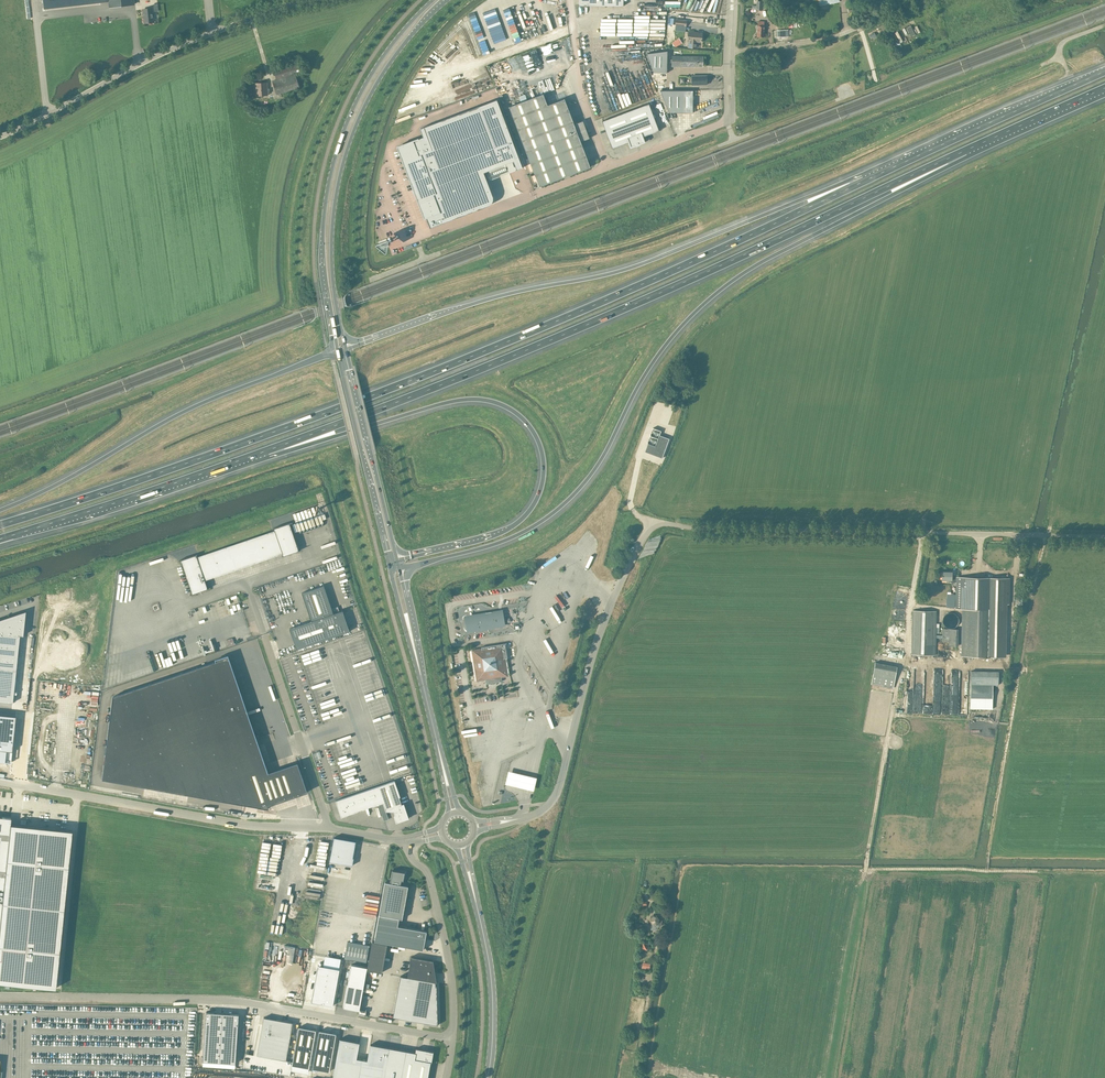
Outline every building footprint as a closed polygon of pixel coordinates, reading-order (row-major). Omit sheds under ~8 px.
[(45,8),(110,1),(111,7),(133,5),(133,0),(44,0),(45,8)] [(1090,9),(1099,33),(1101,32),(1103,31),(1094,7),(1093,3),(1091,4),(1089,5),(1090,9)] [(152,8),(143,9),(145,23),(154,22),(152,8)] [(494,8),(482,12),(492,44),(497,43),(497,45),(502,43),(501,40),(504,39),(494,8)] [(549,14),(541,18),(547,32),(555,29),(549,14)] [(471,17),(481,55),(488,53),(477,15),(471,17)] [(522,28),(515,30),(514,26),(509,27),(513,43),(531,37),(529,31),(524,32),(522,28)] [(911,26),(906,28),(910,37),(915,35),(911,26)] [(897,30),(892,32),(897,40),(893,42),(895,46),(903,41),(897,30)] [(697,42),(701,42),(702,33),(689,32),(688,41),(689,41),(688,47),(697,48),(697,42)] [(674,47),(680,44),(677,39),(671,42),(674,47)] [(569,40),(560,41),(561,62),(571,62),(569,40)] [(645,53),(653,73),(665,73),(665,50),(645,53)] [(574,124),(572,118),(569,111),(564,99),(547,105),(543,94),(528,53),(493,66),(509,107),(526,152),(577,133),(574,124)] [(672,56),(672,66),(703,67),(703,57),(672,56)] [(274,71),(277,79),(272,80),(277,95),(300,88),(295,73),(301,71),(299,63),(274,71)] [(692,75),(692,85),(707,85),(707,75),(692,75)] [(608,79),(613,93),(616,92),(611,78),(608,79)] [(256,96),(260,95),(261,96),(264,96),(265,95),(268,95),(268,93),(270,93),(270,89),(268,89),(267,83),(255,84),(256,96)] [(693,91),(660,91),(669,113),(693,113),(693,91)] [(498,103),(421,130),(423,138),(413,141),(414,143),(399,148),(410,189),(408,190),(419,197),(424,217),(426,216),(430,227),(486,206),(490,202),(490,200),(490,196),(490,194),(484,176),(515,164),(518,173),(524,171),(498,103)] [(612,148),(629,142),(631,147),(644,142),(642,137),(659,131),(649,104),(602,121),(612,148)] [(576,123),(574,124),(577,133),(586,129),(583,121),(576,123)] [(586,129),(577,133),(581,142),(583,141),(589,138),(586,129)] [(590,167),(581,142),(577,133),(526,152),(539,187),(590,167)] [(668,425),(671,410),(660,407),(659,412),(664,413),(662,424),(668,425)] [(648,444),(645,452),(646,452),(662,458),(669,439),(659,435),(658,439),(655,446),(648,444)] [(640,489),(634,505),(640,508),(646,492),(640,489)] [(197,555),(197,554),(181,560),(193,594),(209,588),(208,588),(205,580),(282,554),(283,556),(282,556),(283,556),(299,551),(289,523),(273,528),(273,529),(274,528),(275,532),(198,559),(196,555),(197,555)] [(952,572),(942,572),(942,580),(950,580),(952,580),(952,577),(952,572)] [(963,609),(962,656),(1006,657),(1007,604),(1009,604),(1010,578),(952,577),(952,580),(950,580),(950,582),(957,583),(956,609),(963,609)] [(290,628),(297,649),(350,631),(343,610),(333,614),(324,585),(302,593),(312,621),(290,628)] [(506,625),(503,607),(465,614),(468,630),(506,625)] [(913,610),(911,654),(935,655),(936,611),(913,610)] [(23,636),(25,611),(13,615),(13,618),(12,617),(12,616),(9,616),(8,617),(0,620),(0,702),(12,703),(19,636),(23,636)] [(556,641),(561,639),(555,625),(550,627),(556,641)] [(505,643),(481,647),(482,649),(473,651),(477,680),(486,679),(487,684),(497,681),(496,681),(501,680),(501,682),(502,681),(501,676),(507,675),(504,659),(507,658),(505,643)] [(269,808),(268,805),(308,792),(298,763),(263,774),(254,747),(255,747),(253,740),(251,740),(224,659),(117,695),(103,779),(269,808)] [(902,702),(902,712),(959,714),(959,705),(954,705),(954,702),(950,702),(951,672),(924,671),(924,682),(913,682),(912,696),(907,696),(907,702),(902,702)] [(993,698),(993,685),(998,685),(999,671),(971,671),(971,698),(993,698)] [(871,683),(872,683),(893,687),(895,678),(873,674),(871,683)] [(0,714),(0,762),(11,763),(16,716),(0,714)] [(70,735),(71,729),(44,727),(43,733),(70,735)] [(537,778),(508,772),(505,785),(534,792),(537,778)] [(395,781),(378,786),(383,802),(386,811),(387,811),(386,810),(393,808),(397,821),(407,817),(403,804),(402,804),(399,797),(400,797),(400,796),(394,781),(395,781)] [(378,786),(357,793),(362,810),(383,802),(378,786)] [(362,810),(357,793),(336,801),(338,800),(341,808),(339,808),(341,817),(362,810)] [(0,818),(0,985),(56,991),(72,831),(10,825),(11,819),(0,818)] [(356,841),(334,837),(330,861),(353,865),(354,858),(353,858),(356,841)] [(267,843),(274,844),(274,850),(282,851),(283,842),(268,839),(267,843)] [(390,883),(385,882),(374,941),(423,950),(427,931),(398,926),(399,918),(402,919),(408,886),(403,885),(405,872),(392,870),(390,883)] [(656,928),(661,925),(662,918),(660,918),(658,915),(653,915),(650,917),(649,921),(652,924),(651,929),(656,930),(656,928)] [(387,944),(372,941),(367,970),(382,972),(387,944)] [(366,962),(369,946),(348,942),(345,958),(366,962)] [(433,961),(411,957),(407,977),(400,976),(393,1017),(438,1025),(437,985),(436,985),(436,982),(437,982),(435,972),(431,972),(433,961)] [(351,964),(343,1008),(359,1010),(367,967),(351,964)] [(318,965),(311,1002),(333,1006),(339,969),(318,965)] [(223,1013),(207,1011),(202,1061),(219,1062),(223,1013)] [(219,1062),(235,1063),(239,1014),(223,1013),(219,1062)] [(264,1018),(257,1056),(287,1061),(293,1023),(264,1018)] [(292,1065),(309,1068),(316,1030),(299,1027),(292,1065)] [(313,1069),(329,1072),(336,1034),(319,1031),(313,1069)] [(362,1059),(357,1058),(359,1042),(340,1039),(333,1077),(359,1077),(362,1059)] [(362,1059),(359,1077),(384,1077),(390,1048),(370,1044),(367,1060),(362,1059)] [(384,1077),(428,1077),(431,1062),(432,1062),(433,1052),(416,1048),(415,1052),(390,1048),(384,1077)]
